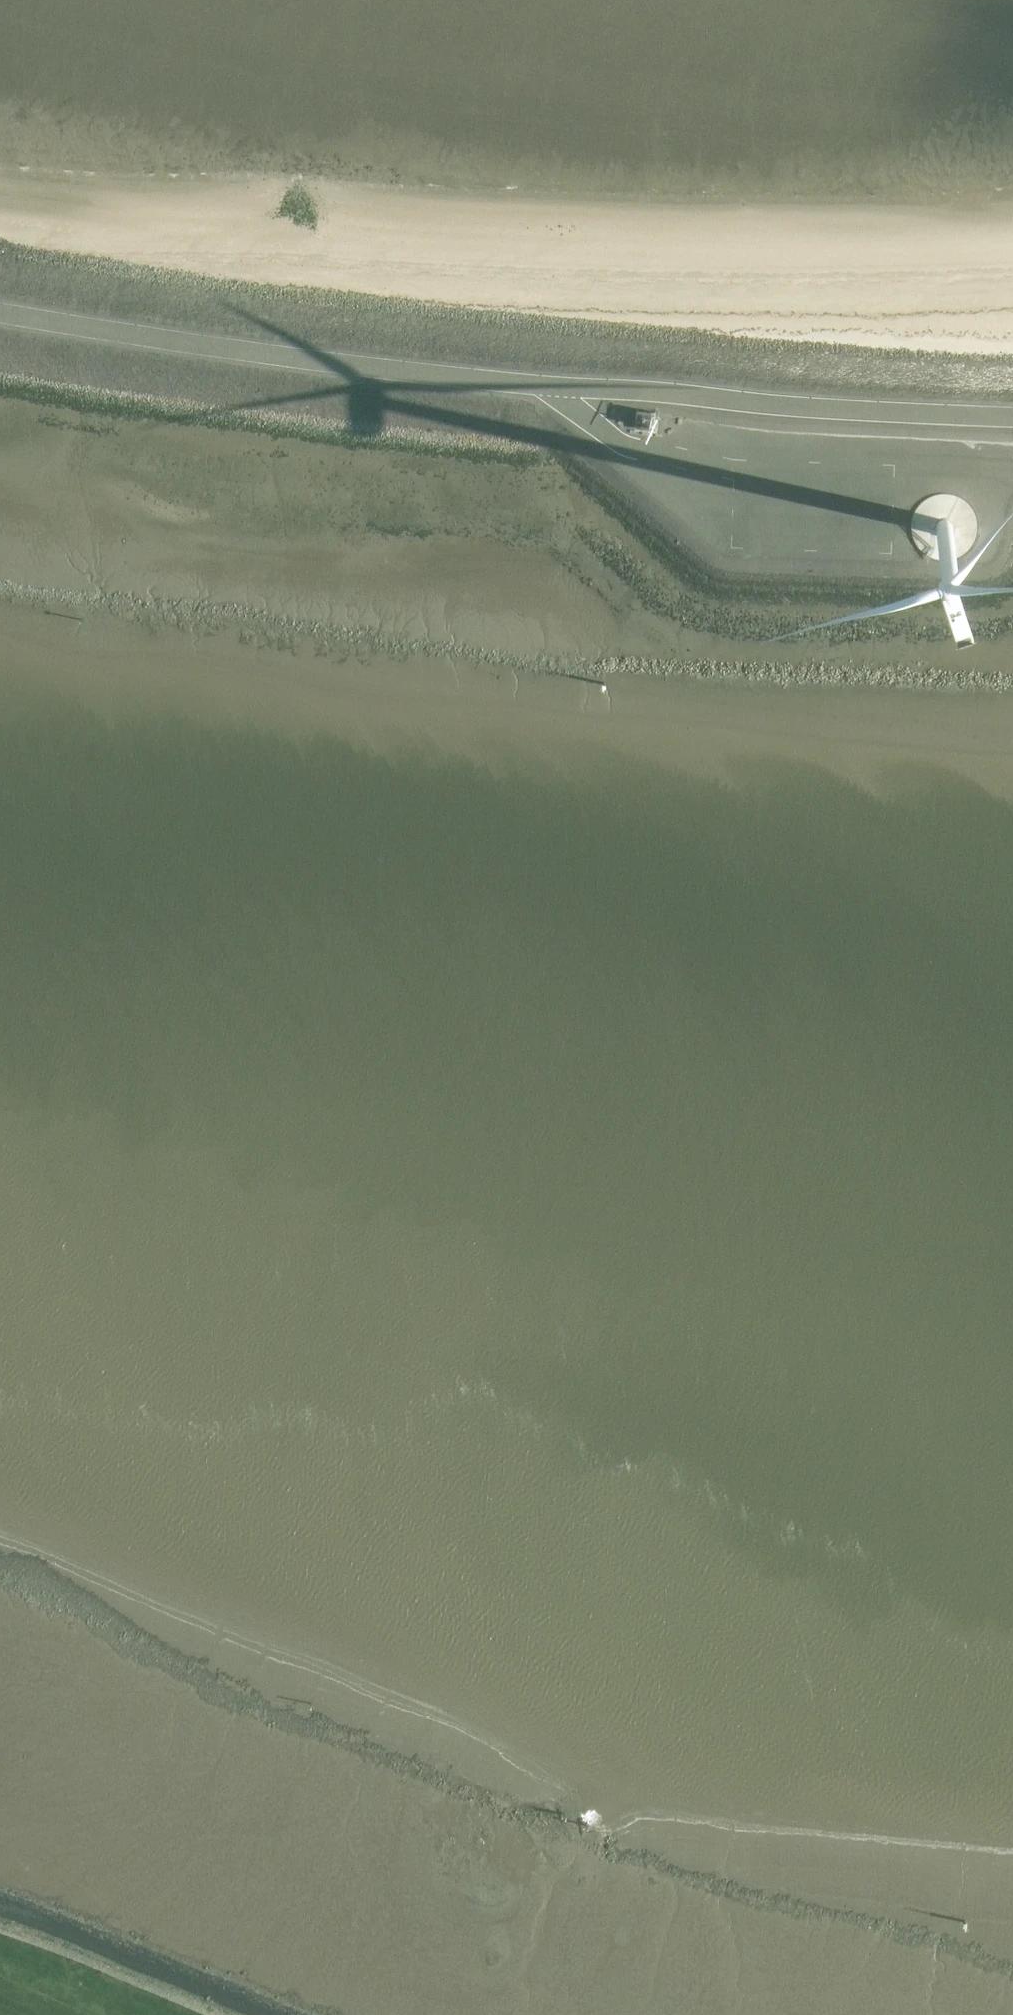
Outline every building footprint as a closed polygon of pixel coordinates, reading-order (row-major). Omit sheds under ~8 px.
[(650,426),(651,412),(637,411),(636,425),(650,426)]
